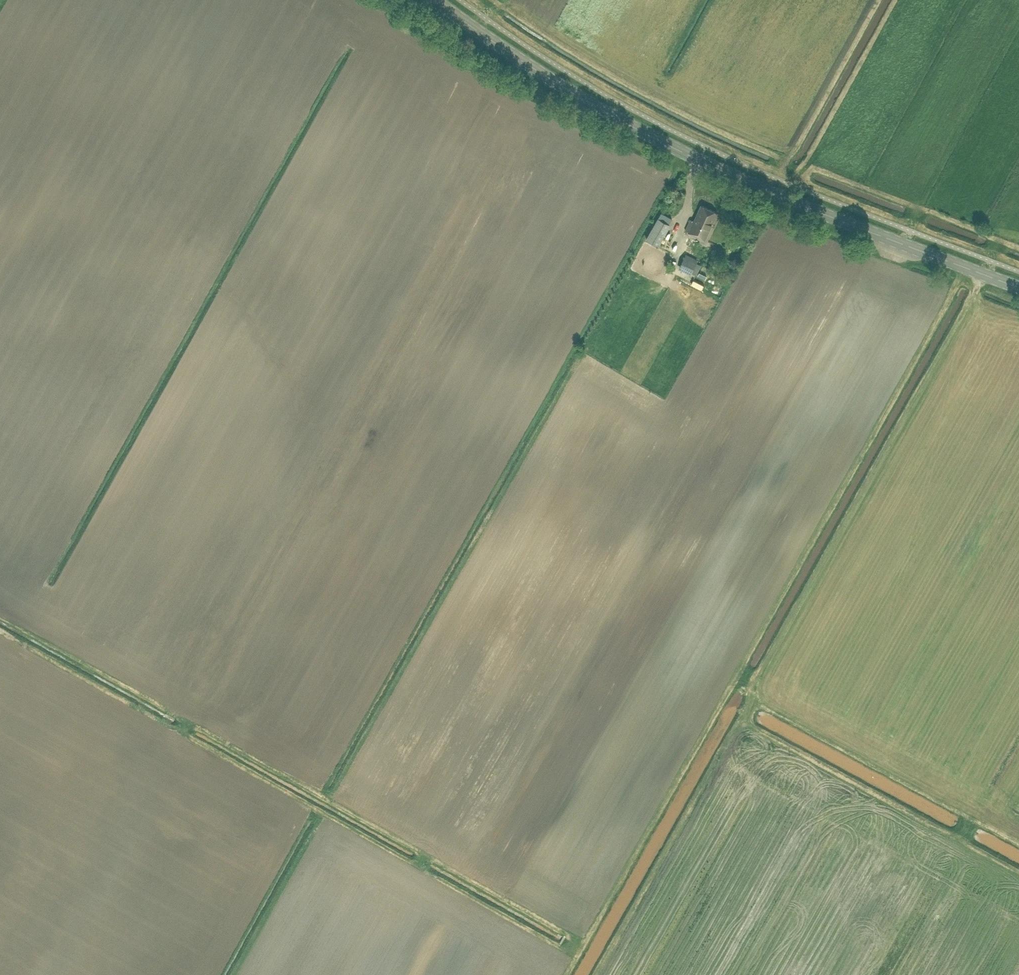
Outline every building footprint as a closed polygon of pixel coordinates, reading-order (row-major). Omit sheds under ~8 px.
[(705,239),(717,212),(702,205),(694,221),(691,219),(686,230),(705,239)] [(647,238),(657,244),(669,223),(658,217),(647,238)] [(697,275),(702,265),(697,263),(698,260),(686,254),(679,268),(691,274),(692,272),(697,275)]
